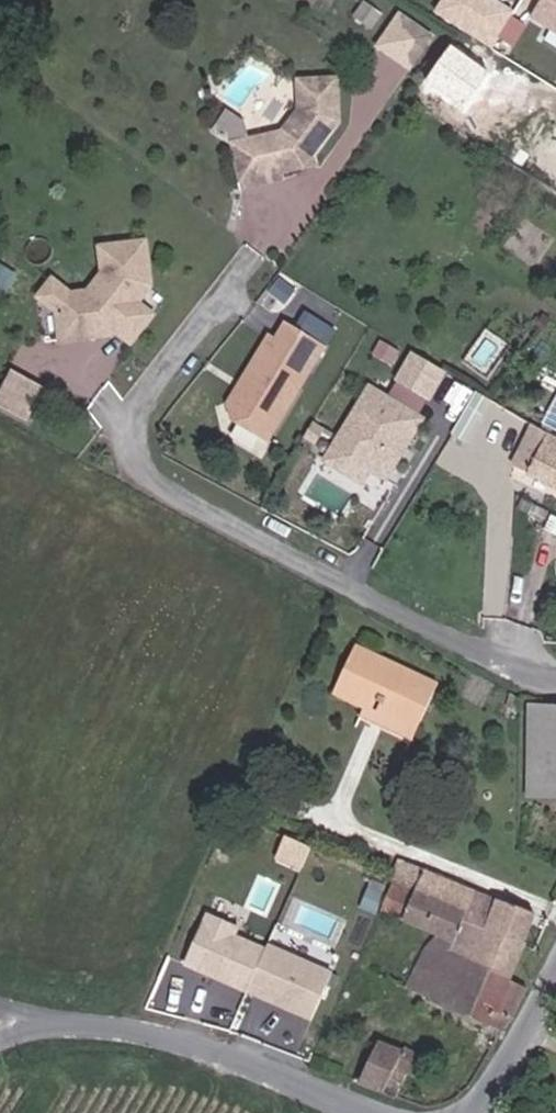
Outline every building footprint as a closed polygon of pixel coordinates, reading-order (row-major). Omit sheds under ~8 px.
[(491,44),(514,6),(505,0),(441,0),(436,9),(491,44)] [(529,10),(555,28),(555,0),(536,0),(529,10)] [(409,67),(430,35),(398,13),(377,46),(409,67)] [(349,48),(359,34),(342,23),(333,38),(349,48)] [(232,175),(238,203),(262,198),(261,191),(285,186),(284,177),(289,171),(293,173),(319,139),(317,96),(278,98),(279,127),(262,150),(229,157),(232,175)] [(213,160),(229,157),(225,139),(207,127),(193,148),(213,160)] [(126,258),(87,263),(90,281),(69,307),(50,310),(38,326),(42,354),(76,350),(80,346),(87,346),(92,350),(95,346),(111,358),(132,331),(117,319),(131,302),(126,258)] [(303,365),(258,336),(206,418),(210,434),(245,456),(303,365)] [(428,400),(444,373),(414,355),(397,382),(428,400)] [(28,416),(43,382),(9,367),(0,389),(0,403),(28,416)] [(367,389),(314,476),(351,497),(366,469),(384,479),(420,421),(367,389)] [(488,399),(474,391),(449,433),(462,441),(488,399)] [(555,423),(555,405),(545,399),(524,440),(542,450),(555,423)] [(542,450),(555,457),(555,423),(542,450)] [(524,440),(520,447),(538,457),(542,450),(524,440)] [(555,512),(555,467),(538,457),(520,447),(514,443),(493,480),(554,514),(555,512)] [(555,538),(555,512),(554,514),(545,533),(555,538)] [(545,533),(541,540),(555,548),(555,538),(545,533)] [(385,710),(421,726),(440,685),(359,647),(340,688),(369,701),(373,693),(389,699),(385,710)] [(416,739),(421,726),(385,710),(389,699),(373,693),(369,701),(363,715),(416,739)] [(555,793),(555,705),(546,704),(545,793),(555,793)] [(283,836),(272,861),(300,873),(311,848),(283,836)] [(427,861),(418,882),(482,908),(475,926),(522,945),(539,905),(427,861)] [(418,882),(397,874),(383,909),(435,929),(412,985),(512,1025),(527,987),(509,980),(461,961),(475,926),(482,908),(418,882)] [(203,908),(179,964),(243,991),(261,948),(234,936),(239,923),(203,908)] [(522,945),(475,926),(461,961),(509,980),(522,945)] [(333,971),(267,944),(247,994),(313,1020),(333,971)] [(392,1040),(374,1084),(411,1099),(423,1069),(410,1064),(416,1049),(392,1040)] [(410,1064),(423,1069),(427,1071),(435,1050),(418,1043),(416,1049),(410,1064)]
